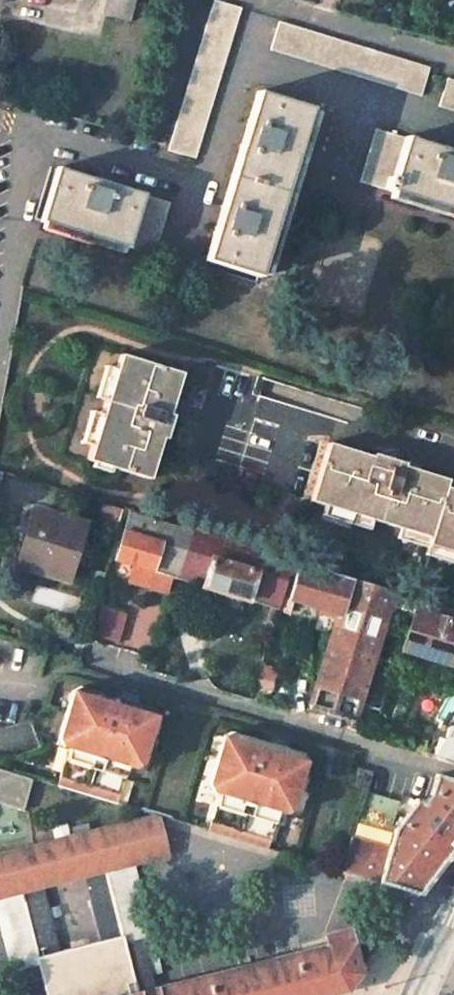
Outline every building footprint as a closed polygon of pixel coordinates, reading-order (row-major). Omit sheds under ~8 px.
[(105,14),(130,20),(134,0),(108,0),(105,14)] [(213,0),(167,151),(195,160),(240,8),(213,0)] [(428,69),(278,24),(269,52),(419,96),(428,69)] [(447,80),(438,108),(453,113),(453,82),(447,80)] [(308,110),(258,95),(245,138),(221,217),(208,260),(257,275),(308,110)] [(375,130),(359,181),(453,210),(453,154),(447,152),(375,130)] [(96,184),(56,171),(40,226),(153,260),(168,206),(96,184)] [(181,374),(116,354),(112,368),(102,399),(98,411),(89,442),(84,457),(88,459),(108,466),(147,478),(155,455),(159,440),(166,437),(170,427),(163,424),(170,404),(181,374)] [(112,368),(101,365),(91,396),(102,399),(112,368)] [(178,406),(170,404),(163,424),(170,427),(174,416),(178,406)] [(98,411),(88,408),(78,438),(89,442),(98,411)] [(322,446),(306,502),(320,506),(369,521),(394,529),(425,539),(423,545),(453,554),(453,493),(441,489),(442,482),(414,474),(401,470),(402,463),(373,454),(365,459),(322,446)] [(108,466),(88,459),(87,464),(106,471),(108,466)] [(410,465),(402,463),(401,470),(414,474),(416,467),(410,465)] [(369,521),(320,506),(317,516),(366,532),(369,521)] [(85,524),(37,508),(29,530),(36,531),(25,566),(67,579),(85,524)] [(135,516),(130,515),(115,563),(132,568),(128,583),(167,594),(171,579),(277,611),(281,599),(292,563),(135,516)] [(425,539),(394,529),(391,539),(423,548),(421,555),(450,564),(453,554),(423,545),(425,539)] [(281,599),(337,616),(348,581),(292,563),(281,599)] [(370,587),(348,581),(337,616),(307,711),(328,717),(370,587)] [(392,594),(370,587),(328,717),(350,724),(355,708),(388,607),(392,594)] [(392,594),(388,607),(413,615),(401,652),(451,666),(453,655),(453,613),(392,594)] [(133,602),(122,641),(151,649),(162,610),(133,602)] [(126,614),(101,606),(92,636),(117,644),(126,614)] [(76,693),(59,749),(69,753),(57,787),(121,807),(132,771),(143,774),(160,720),(155,712),(84,690),(76,693)] [(363,711),(355,708),(350,724),(347,731),(357,733),(363,711)] [(440,747),(453,754),(453,721),(440,747)] [(293,819),(310,765),(305,757),(233,735),(226,739),(209,794),(220,798),(209,833),(271,852),(282,817),(293,819)] [(440,747),(434,758),(453,764),(453,754),(440,747)] [(0,770),(0,805),(24,813),(34,780),(0,770)] [(435,778),(427,806),(420,807),(395,832),(388,851),(355,840),(344,874),(419,897),(453,852),(453,784),(435,778)] [(0,854),(0,896),(4,895),(45,885),(86,874),(123,865),(167,854),(157,817),(0,854)] [(155,990),(123,865),(86,874),(101,940),(124,934),(140,994),(155,990)] [(38,956),(62,950),(45,885),(4,895),(28,994),(48,994),(38,956)] [(345,994),(359,976),(347,933),(325,938),(327,948),(155,990),(140,994),(134,994),(342,994),(345,994)]
